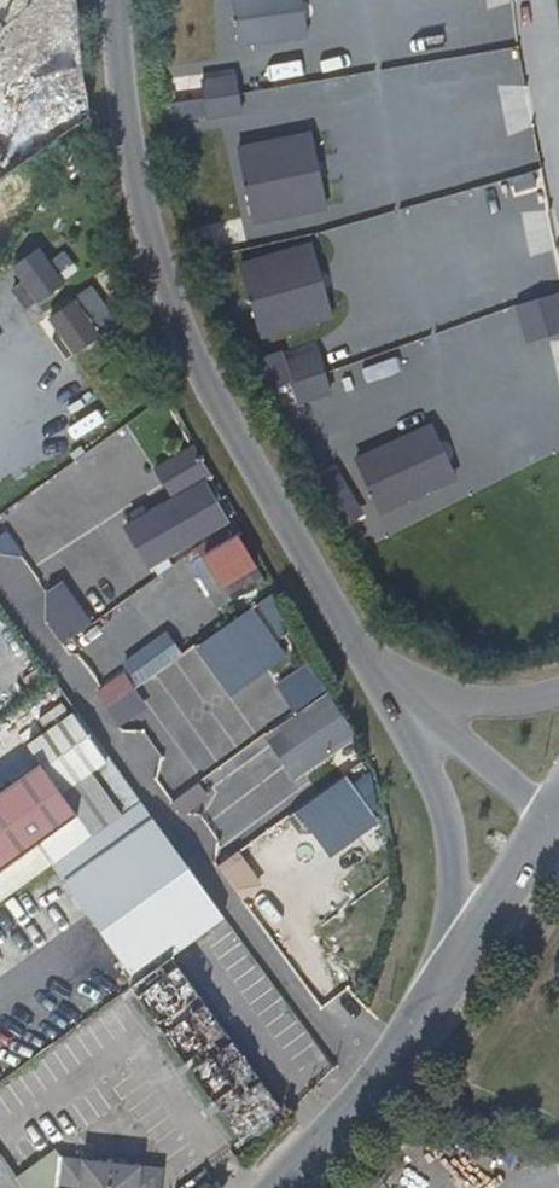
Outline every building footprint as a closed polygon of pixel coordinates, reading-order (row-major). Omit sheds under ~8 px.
[(287,26),(285,0),(213,0),(216,32),(287,26)] [(204,101),(240,96),(237,77),(201,83),(204,101)] [(243,114),(240,96),(204,101),(207,119),(243,114)] [(243,232),(318,216),(302,141),(227,157),(243,232)] [(250,347),(324,323),(300,249),(226,272),(250,347)] [(14,268),(39,301),(64,282),(39,250),(14,268)] [(50,321),(76,354),(102,333),(76,301),(50,321)] [(294,386),(326,374),(318,354),(286,366),(294,386)] [(326,374),(294,386),(301,406),(333,394),(326,374)] [(351,466),(373,521),(451,491),(429,435),(351,466)] [(169,497),(210,476),(195,447),(154,468),(169,497)] [(148,570),(231,522),(207,483),(125,531),(148,570)] [(8,533),(0,538),(0,556),(21,556),(8,533)] [(220,615),(267,587),(238,539),(202,558),(192,569),(199,581),(213,573),(226,595),(212,603),(220,615)] [(213,573),(199,581),(212,603),(226,595),(213,573)] [(63,646),(93,625),(64,583),(46,593),(45,623),(63,646)] [(293,625),(270,591),(192,643),(215,677),(293,625)] [(116,637),(144,616),(134,604),(107,626),(116,637)] [(293,625),(215,677),(225,692),(303,640),(293,625)] [(135,681),(161,664),(147,644),(121,661),(135,681)] [(294,710),(324,689),(307,663),(276,684),(294,710)] [(104,708),(134,688),(123,674),(95,695),(104,708)] [(119,728),(149,708),(134,688),(104,708),(119,728)] [(358,738),(328,695),(266,738),(295,781),(358,738)] [(91,832),(62,790),(89,771),(106,759),(71,709),(26,741),(38,759),(0,786),(0,895),(49,861),(91,832)] [(89,771),(62,790),(91,832),(118,814),(139,799),(110,756),(106,759),(89,771)] [(357,773),(376,801),(379,799),(378,784),(366,767),(357,773)] [(376,801),(357,773),(329,792),(348,820),(346,822),(361,843),(382,829),(368,807),(376,801)] [(209,799),(200,785),(173,803),(180,813),(188,814),(209,799)] [(169,957),(223,919),(139,799),(118,814),(91,832),(49,861),(133,983),(169,957)] [(234,806),(218,818),(232,837),(249,824),(234,806)] [(242,904),(263,887),(238,854),(217,871),(242,904)] [(274,1107),(169,957),(133,983),(127,987),(230,1136),(274,1107)] [(21,1187),(148,1187),(150,1163),(40,1156),(11,1174),(21,1187)]
